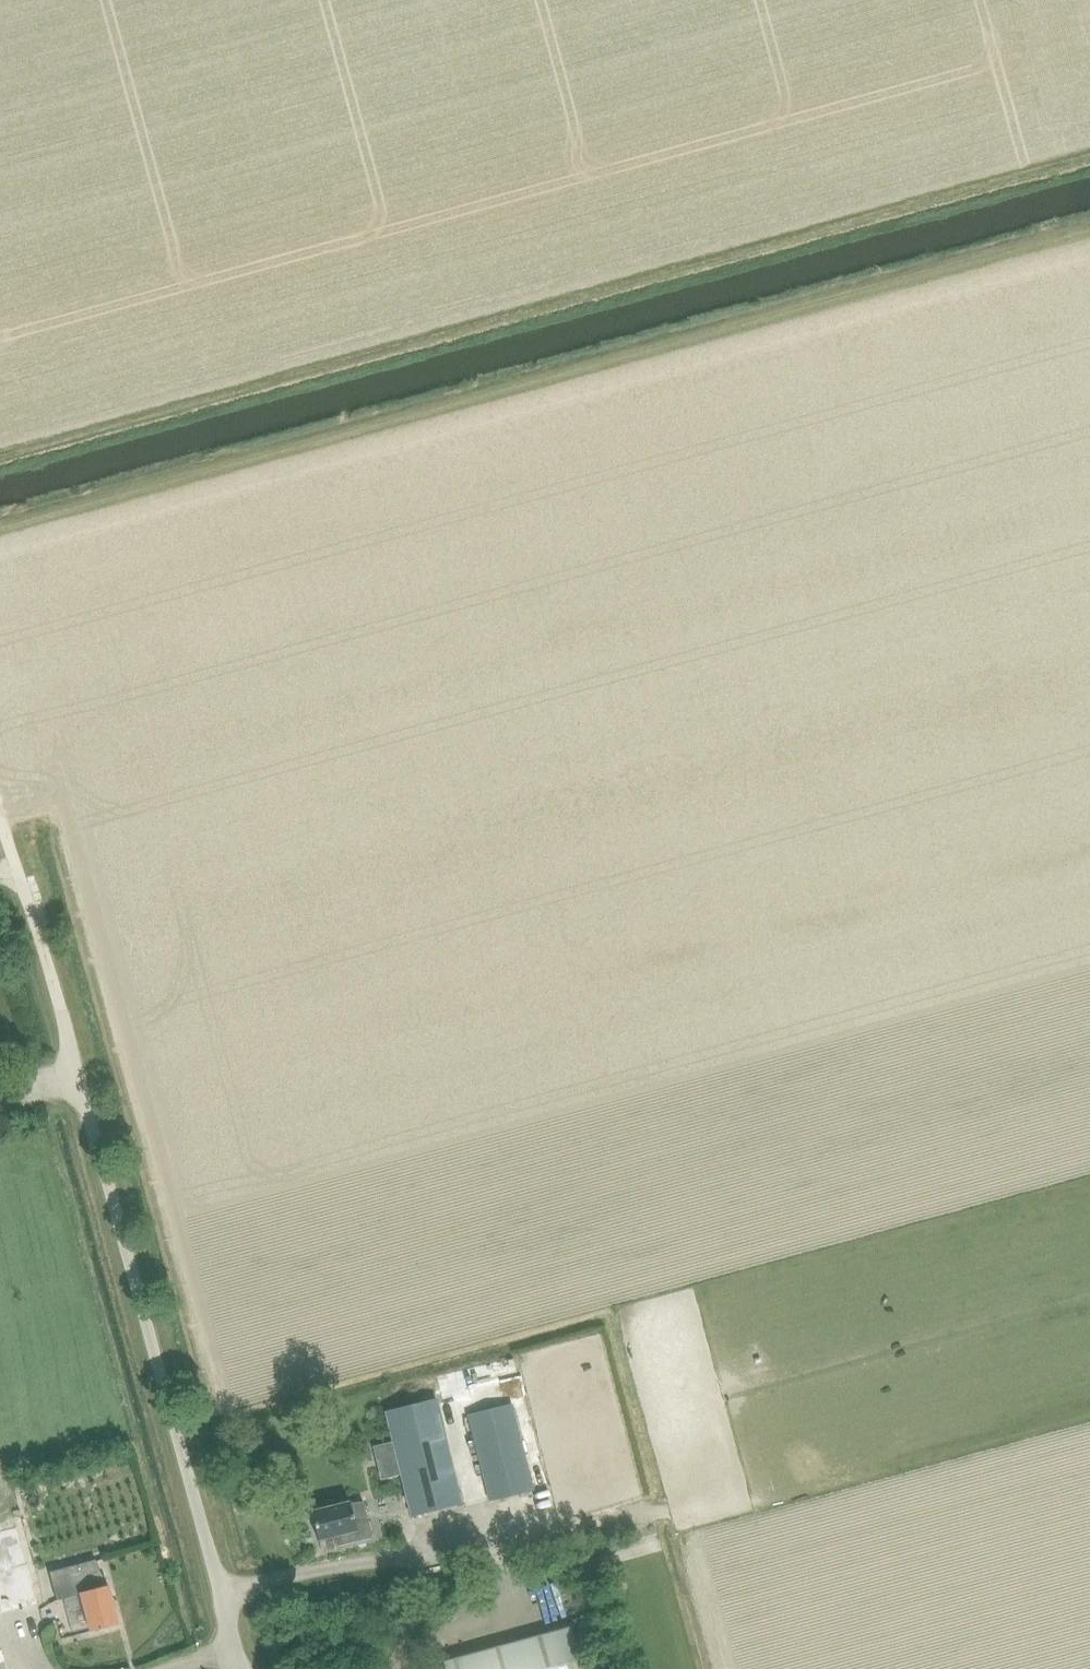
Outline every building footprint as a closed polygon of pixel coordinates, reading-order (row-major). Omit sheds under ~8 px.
[(412,1515),(461,1503),(435,1398),(386,1410),(412,1515)] [(511,1404),(468,1414),(490,1502),(533,1491),(511,1404)] [(371,1536),(367,1519),(363,1502),(349,1502),(349,1501),(310,1511),(317,1539),(333,1535),(336,1544),(371,1536)] [(0,1526),(0,1611),(21,1607),(19,1597),(32,1594),(17,1523),(0,1526)] [(95,1558),(48,1571),(56,1599),(80,1593),(89,1630),(117,1623),(107,1584),(106,1585),(95,1558)] [(423,1601),(433,1598),(431,1587),(420,1590),(423,1601)] [(445,1668),(582,1668),(570,1625),(443,1660),(445,1668)]
